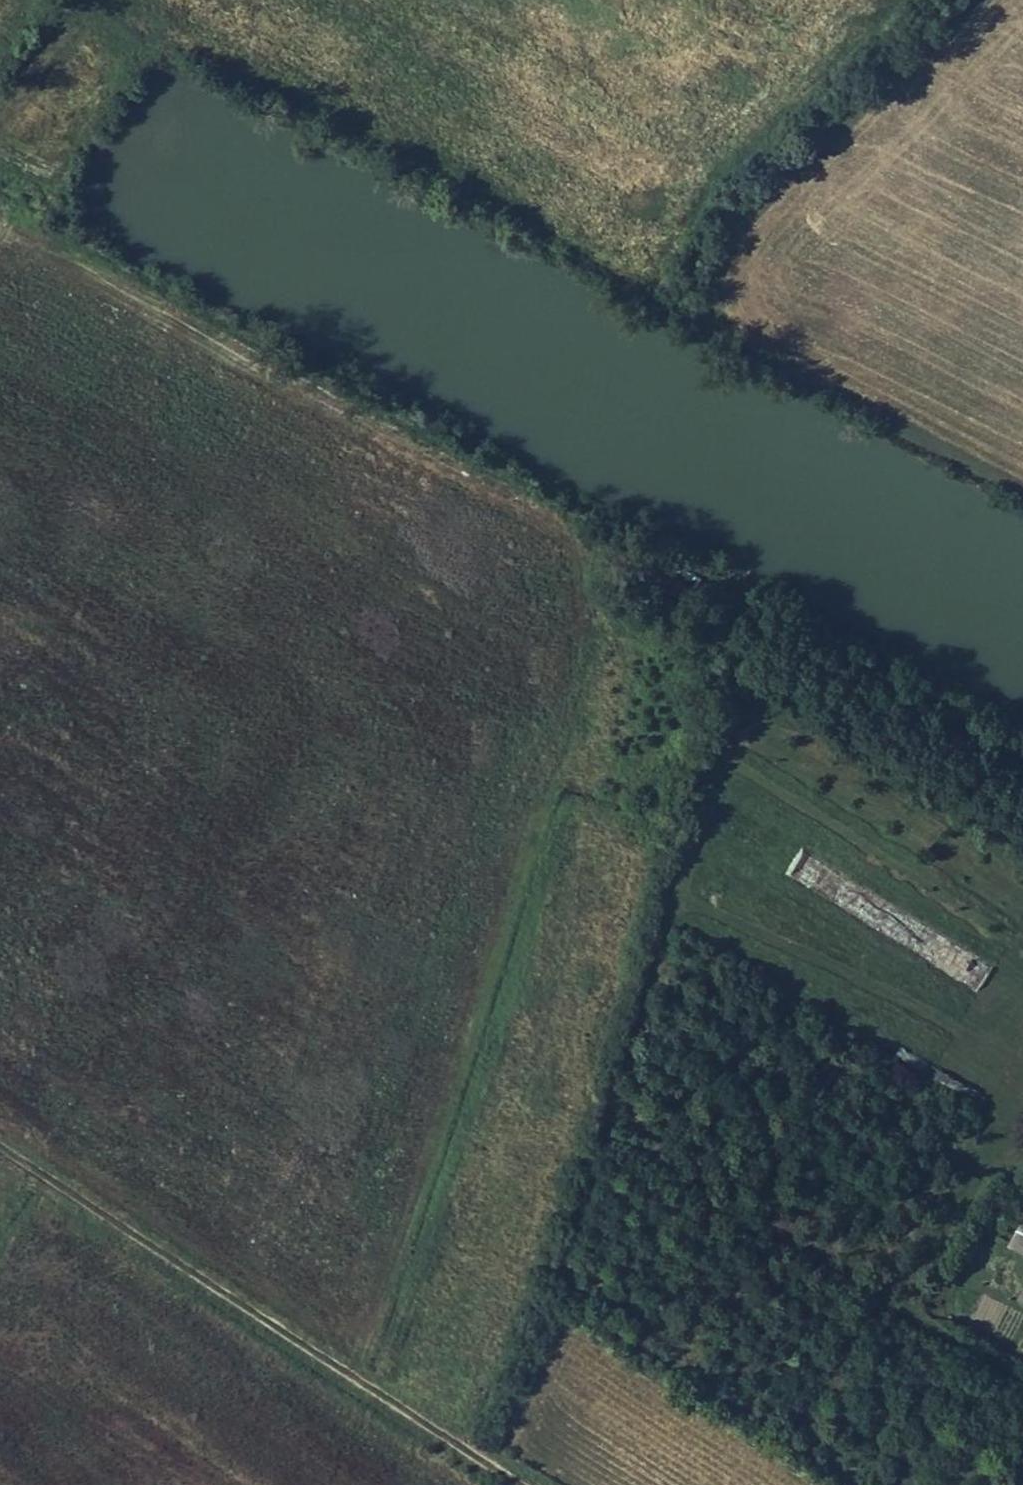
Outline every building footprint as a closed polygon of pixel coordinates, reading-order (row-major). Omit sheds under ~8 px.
[(1012,1238),(1022,1244),(1022,1213),(1012,1238)] [(1010,1297),(1022,1302),(1022,1264),(1010,1297)]
